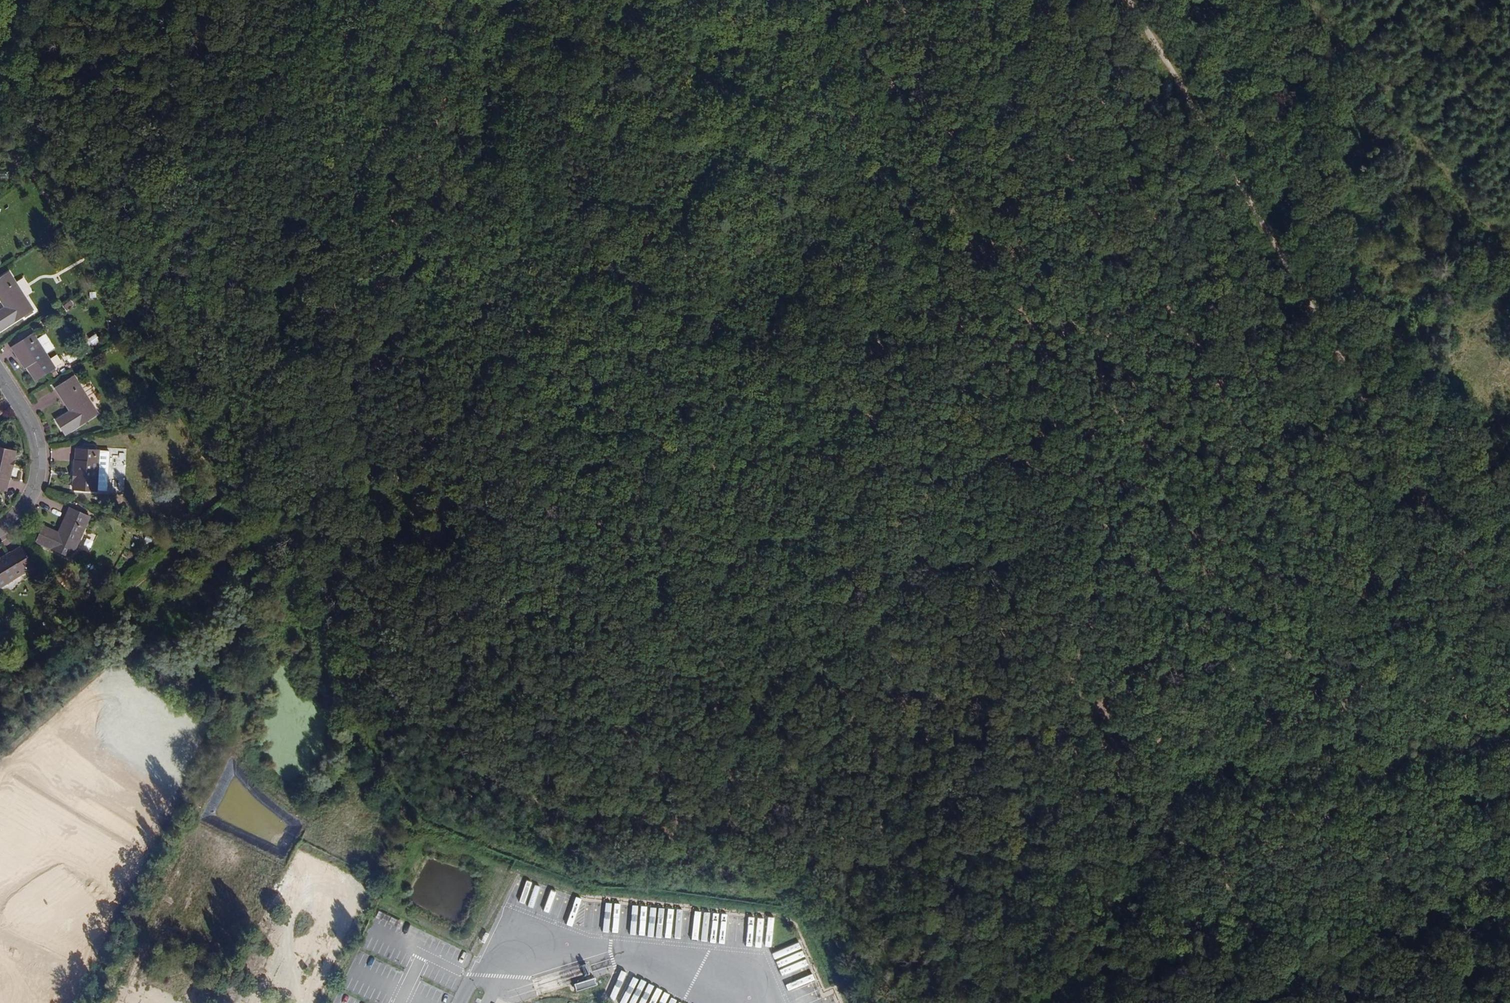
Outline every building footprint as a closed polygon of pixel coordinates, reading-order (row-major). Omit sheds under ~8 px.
[(8,272),(0,277),(0,300),(5,307),(0,310),(0,330),(32,309),(8,272)] [(92,345),(100,341),(96,333),(88,338),(92,345)] [(28,364),(25,366),(35,380),(54,367),(46,355),(54,349),(45,334),(36,340),(32,334),(16,345),(28,364)] [(13,347),(25,366),(28,364),(16,345),(13,347)] [(97,414),(73,377),(67,380),(66,378),(59,383),(61,385),(55,389),(70,412),(55,421),(64,435),(97,414)] [(14,452),(0,449),(0,490),(5,491),(14,452)] [(108,452),(75,450),(73,490),(96,491),(97,467),(107,467),(108,452)] [(71,557),(89,516),(84,514),(85,512),(76,508),(75,510),(69,507),(57,533),(43,526),(36,542),(71,557)] [(19,547),(0,559),(0,587),(32,567),(29,562),(31,561),(26,552),(23,554),(19,547)] [(1001,957),(1008,954),(1005,945),(997,948),(1001,957)]
